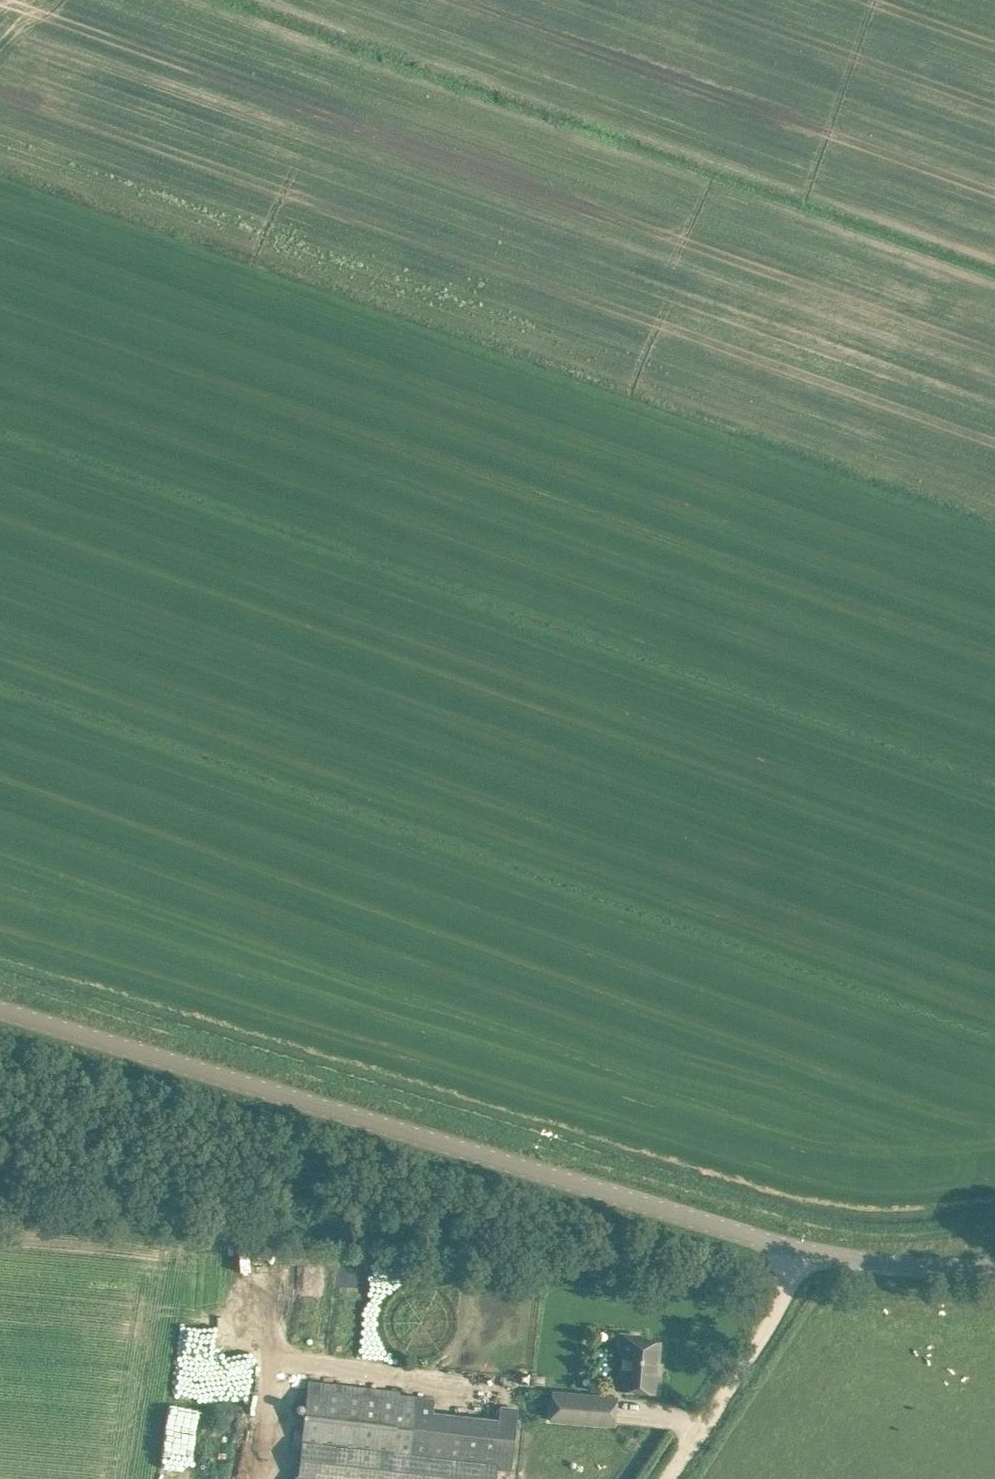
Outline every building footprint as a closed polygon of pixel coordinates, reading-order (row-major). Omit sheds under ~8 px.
[(616,1389),(659,1392),(660,1374),(657,1374),(660,1342),(640,1340),(641,1335),(621,1333),(620,1348),(623,1349),(621,1375),(618,1375),(616,1389)] [(528,1381),(529,1373),(519,1372),(518,1383),(525,1384),(528,1381)] [(518,1409),(500,1407),(498,1420),(432,1413),(434,1399),(307,1385),(298,1471),(295,1470),(294,1478),(495,1478),(497,1468),(511,1469),(518,1409)] [(550,1419),(614,1425),(616,1397),(553,1391),(550,1419)]
